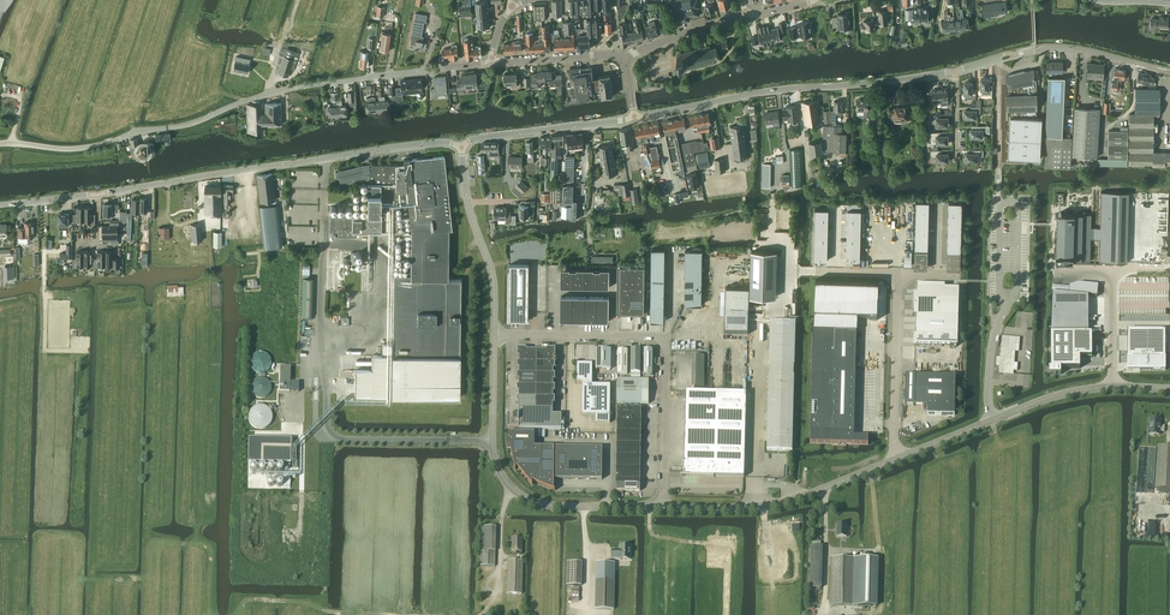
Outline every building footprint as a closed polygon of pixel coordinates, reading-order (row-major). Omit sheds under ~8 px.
[(470,0),(460,0),(458,0),(460,13),(471,12),(470,0)] [(552,17),(562,16),(561,0),(552,1),(552,17)] [(577,49),(585,49),(585,48),(590,48),(590,36),(589,36),(592,34),(605,33),(604,20),(601,21),(601,13),(603,13),(600,13),(600,10),(602,10),(602,9),(610,9),(610,0),(570,0),(571,12),(573,12),(573,18),(575,18),(577,49)] [(700,15),(698,8),(699,7),(697,0),(670,0),(674,15),(676,23),(690,19),(690,18),(700,15)] [(728,0),(717,0),(719,5),(720,10),(730,7),(728,0)] [(488,1),(475,2),(478,28),(490,26),(488,1)] [(546,2),(533,3),(534,19),(547,18),(546,2)] [(1005,2),(998,4),(991,5),(990,4),(982,5),(984,17),(992,16),(992,14),(998,13),(1007,12),(1005,2)] [(710,13),(715,12),(713,3),(704,5),(707,14),(708,14),(710,14),(710,13)] [(625,28),(627,28),(627,23),(625,23),(625,12),(629,12),(629,5),(622,5),(618,5),(619,12),(619,23),(619,32),(621,45),(627,44),(626,38),(626,32),(625,32),(625,28)] [(377,6),(376,16),(383,17),(384,7),(377,6)] [(913,9),(909,9),(909,20),(913,20),(913,22),(915,21),(915,23),(921,23),(920,7),(918,7),(918,8),(913,8),(913,9)] [(923,7),(920,7),(921,23),(926,23),(926,21),(928,21),(928,20),(933,20),(932,9),(928,9),(928,8),(923,8),(923,7)] [(876,25),(887,24),(886,10),(878,11),(879,20),(874,20),(874,19),(868,20),(868,19),(864,20),(863,21),(863,23),(861,23),(861,30),(865,29),(866,30),(877,29),(876,25)] [(838,17),(832,17),(833,27),(834,27),(839,26),(839,29),(844,29),(845,32),(849,32),(849,28),(850,28),(848,16),(850,16),(849,13),(849,12),(845,12),(845,13),(838,14),(838,16),(838,17)] [(408,48),(410,48),(420,50),(423,36),(421,36),(424,22),(425,22),(427,15),(415,13),(408,48)] [(611,13),(603,13),(601,13),(601,21),(604,20),(605,20),(606,33),(612,32),(611,13)] [(960,15),(962,28),(964,27),(964,29),(968,28),(968,27),(969,27),(967,18),(963,18),(962,14),(960,15)] [(947,15),(947,17),(949,30),(951,30),(951,31),(956,30),(954,20),(953,16),(950,16),(950,15),(947,15)] [(1167,26),(1168,17),(1159,16),(1159,19),(1151,18),(1150,29),(1158,29),(1158,26),(1167,26)] [(947,30),(949,30),(947,17),(944,17),(945,21),(941,22),(942,31),(943,31),(943,32),(947,31),(947,30)] [(635,30),(632,31),(632,36),(633,36),(635,42),(645,39),(642,28),(641,28),(638,19),(633,21),(635,27),(634,27),(635,30)] [(565,37),(565,50),(575,49),(574,21),(564,21),(565,37)] [(645,26),(648,38),(659,35),(656,24),(656,25),(654,21),(649,22),(650,25),(645,26)] [(789,27),(790,38),(798,37),(798,33),(800,32),(801,37),(803,36),(803,40),(810,39),(809,36),(811,36),(809,22),(799,23),(799,27),(797,27),(797,26),(789,27)] [(549,25),(542,26),(543,39),(540,39),(540,40),(541,51),(551,50),(550,35),(549,25)] [(771,29),(770,25),(766,26),(766,25),(758,27),(759,30),(759,32),(758,32),(761,45),(762,44),(762,45),(769,44),(767,36),(770,35),(769,30),(771,29)] [(767,36),(769,44),(774,42),(780,40),(777,27),(771,29),(769,30),(770,35),(767,36)] [(628,32),(627,28),(625,28),(625,32),(626,32),(626,38),(627,44),(635,42),(633,36),(632,36),(632,31),(631,31),(628,32)] [(380,49),(380,50),(384,50),(385,51),(387,51),(388,51),(389,51),(391,33),(385,33),(385,31),(381,31),(381,34),(382,34),(381,44),(380,49)] [(565,50),(565,37),(560,37),(560,34),(554,34),(554,35),(555,50),(565,50)] [(473,57),(473,56),(479,55),(478,46),(474,46),(473,40),(469,40),(468,39),(464,40),(466,57),(473,57)] [(534,42),(533,42),(533,51),(541,51),(540,40),(534,40),(534,42)] [(705,63),(709,62),(709,63),(710,63),(710,62),(713,61),(713,62),(715,61),(714,60),(720,58),(718,52),(729,48),(726,40),(710,44),(709,44),(708,40),(703,41),(705,45),(700,47),(700,45),(699,46),(699,47),(696,48),(695,47),(694,47),(694,48),(691,49),(690,48),(689,48),(690,50),(686,51),(686,50),(685,50),(685,51),(681,52),(681,51),(680,51),(681,57),(676,59),(678,66),(682,64),(683,66),(684,66),(685,70),(686,70),(686,69),(690,68),(690,69),(691,68),(691,67),(694,66),(695,67),(696,67),(695,66),(699,65),(699,66),(700,65),(700,64),(704,63),(704,64),(705,64),(705,63)] [(512,52),(522,51),(521,41),(512,41),(512,43),(504,44),(504,52),(509,52),(512,52)] [(458,58),(457,44),(452,45),(452,48),(444,49),(445,57),(449,56),(449,59),(458,58)] [(286,48),(281,46),(279,53),(281,53),(280,56),(278,62),(281,64),(278,73),(288,76),(290,69),(294,70),(300,51),(297,50),(296,51),(286,48)] [(359,50),(359,56),(361,57),(360,66),(367,67),(368,57),(368,52),(364,52),(364,51),(359,50)] [(233,62),(232,72),(250,73),(251,63),(233,62)] [(1046,62),(1047,71),(1063,71),(1063,62),(1046,62)] [(1103,78),(1104,65),(1088,63),(1087,75),(1101,76),(1101,78),(1103,78)] [(581,69),(580,67),(567,69),(568,79),(570,79),(571,84),(568,84),(569,94),(570,102),(596,99),(595,97),(595,93),(597,91),(601,90),(602,96),(613,95),(610,72),(600,73),(599,74),(596,71),(592,72),(591,68),(581,69)] [(1111,89),(1117,90),(1119,79),(1121,79),(1124,79),(1125,69),(1115,68),(1113,77),(1116,78),(1115,82),(1112,82),(1111,89)] [(1033,70),(1006,76),(1008,85),(1005,86),(1007,105),(1004,106),(1005,126),(1002,127),(1002,128),(1001,161),(1025,162),(1025,157),(1040,158),(1042,118),(1037,118),(1036,108),(1037,108),(1037,93),(1036,93),(1036,81),(1036,80),(1039,79),(1037,70),(1034,71),(1033,70)] [(552,71),(544,72),(545,80),(550,80),(550,86),(558,86),(558,88),(558,96),(563,96),(562,79),(562,75),(555,75),(555,72),(552,73),(552,71)] [(537,74),(531,74),(532,87),(541,86),(541,80),(545,80),(544,72),(537,72),(537,74)] [(1154,78),(1147,76),(1147,74),(1139,72),(1137,81),(1138,81),(1153,85),(1154,78)] [(477,74),(477,73),(462,74),(462,79),(458,80),(458,82),(457,82),(458,91),(466,90),(466,87),(478,86),(478,87),(486,87),(485,74),(477,74)] [(517,81),(521,80),(520,74),(517,74),(517,73),(505,74),(505,78),(503,79),(504,83),(505,83),(505,84),(511,84),(511,85),(518,84),(517,81)] [(435,88),(430,89),(431,94),(431,98),(435,98),(435,93),(446,92),(446,88),(445,76),(434,77),(435,88)] [(1048,78),(1044,166),(1070,167),(1072,137),(1058,136),(1061,77),(1048,78)] [(980,83),(980,85),(980,86),(981,86),(981,90),(981,95),(992,95),(992,85),(992,87),(989,87),(988,79),(986,79),(986,78),(985,78),(984,78),(983,78),(983,79),(980,79),(980,82),(980,83)] [(397,102),(403,102),(402,90),(422,89),(421,79),(401,80),(401,87),(395,87),(397,102)] [(964,94),(964,99),(976,99),(975,89),(975,91),(972,91),(972,82),(970,82),(968,82),(967,82),(966,82),(964,82),(964,86),(963,86),(963,87),(963,88),(963,90),(964,90),(964,94)] [(942,89),(939,89),(941,101),(941,104),(948,103),(947,88),(942,88),(942,89)] [(1128,164),(1169,165),(1169,152),(1153,152),(1154,114),(1160,114),(1160,89),(1137,88),(1136,88),(1135,101),(1135,113),(1129,113),(1128,164)] [(937,89),(932,90),(933,99),(930,99),(931,107),(934,106),(934,102),(941,101),(939,89),(937,90),(937,89)] [(353,92),(347,92),(348,102),(348,106),(356,106),(355,96),(354,96),(353,92)] [(367,102),(365,102),(366,111),(376,110),(375,101),(375,97),(367,98),(367,102)] [(856,100),(856,101),(856,109),(858,109),(858,111),(864,111),(864,118),(872,118),(872,109),(867,109),(867,100),(861,100),(860,99),(858,99),(857,100),(856,100)] [(801,102),(805,124),(820,122),(817,107),(819,107),(818,100),(801,102)] [(333,102),(333,106),(328,107),(328,116),(340,115),(339,101),(338,102),(333,102)] [(339,101),(340,115),(342,114),(342,116),(347,116),(346,105),(342,105),(342,101),(339,101)] [(831,118),(831,121),(836,121),(836,115),(842,115),(842,113),(842,101),(834,101),(834,110),(830,110),(831,118)] [(265,113),(264,113),(264,124),(281,124),(280,103),(265,103),(265,113)] [(264,124),(264,113),(261,113),(260,104),(247,104),(247,132),(261,131),(261,129),(264,129),(264,124)] [(798,120),(796,105),(786,106),(787,109),(782,109),(784,120),(788,119),(788,121),(793,121),(793,124),(798,123),(797,120),(798,120)] [(909,111),(909,106),(901,106),(901,107),(895,107),(895,113),(893,113),(893,118),(895,118),(895,119),(901,119),(902,122),(907,122),(907,111),(909,111)] [(976,118),(976,113),(980,113),(980,106),(971,106),(971,107),(972,107),(972,110),(964,110),(964,112),(963,113),(963,115),(964,116),(964,118),(968,118),(969,119),(970,119),(971,118),(976,118)] [(1100,109),(1075,108),(1072,155),(1097,156),(1100,109)] [(831,122),(831,121),(831,118),(830,110),(823,111),(824,123),(831,122)] [(772,113),(764,114),(765,124),(774,123),(774,124),(776,124),(776,125),(779,125),(778,111),(772,112),(772,113)] [(698,115),(701,131),(709,130),(708,123),(711,122),(709,112),(698,115)] [(943,126),(944,126),(944,125),(947,125),(947,123),(948,123),(948,122),(948,121),(948,120),(947,120),(947,117),(939,117),(939,114),(931,114),(930,114),(930,121),(936,121),(936,125),(940,125),(940,126),(942,126),(943,126)] [(698,132),(701,131),(698,115),(690,116),(692,126),(698,125),(698,127),(697,127),(698,132)] [(674,119),(676,131),(687,129),(684,117),(674,119)] [(738,125),(730,126),(732,143),(746,141),(744,125),(746,124),(745,118),(737,119),(738,125)] [(674,119),(664,121),(667,140),(677,138),(676,131),(674,119)] [(648,141),(661,138),(658,122),(645,125),(648,141)] [(650,147),(648,141),(645,125),(635,127),(637,140),(642,139),(643,143),(646,143),(646,144),(643,144),(645,153),(651,152),(650,147)] [(992,132),(992,125),(977,126),(978,126),(978,129),(970,129),(970,131),(969,133),(969,134),(970,135),(970,137),(974,137),(974,138),(975,138),(976,138),(977,138),(977,137),(982,137),(982,132),(987,132),(992,132)] [(823,138),(828,138),(827,151),(846,151),(846,133),(842,133),(842,126),(824,126),(823,138)] [(1108,130),(1108,158),(1127,159),(1128,131),(1128,126),(1120,126),(1120,130),(1108,130)] [(630,127),(619,129),(622,146),(627,145),(628,151),(634,150),(630,127)] [(169,132),(155,134),(156,142),(165,141),(171,140),(169,132)] [(948,143),(948,141),(948,140),(948,139),(948,138),(947,138),(947,135),(939,135),(939,132),(941,132),(930,132),(930,138),(936,139),(936,144),(940,143),(940,144),(942,144),(943,144),(944,144),(944,143),(948,143)] [(582,134),(568,135),(569,147),(573,147),(574,147),(583,146),(582,134)] [(719,136),(712,138),(714,148),(721,147),(719,136)] [(153,143),(146,143),(145,143),(144,144),(144,145),(143,145),(142,145),(140,146),(139,145),(138,138),(131,139),(131,145),(130,145),(131,153),(132,153),(133,155),(134,156),(135,157),(137,158),(140,154),(142,155),(143,155),(145,155),(146,154),(147,152),(154,152),(153,143)] [(677,138),(667,140),(673,170),(683,168),(677,138)] [(561,139),(553,140),(553,149),(552,149),(552,152),(552,158),(551,175),(555,175),(558,175),(559,158),(561,158),(561,147),(561,139)] [(746,141),(732,143),(734,158),(748,156),(746,141)] [(821,141),(809,143),(810,154),(822,152),(821,141)] [(482,142),(482,151),(491,151),(491,156),(499,155),(498,142),(482,142)] [(696,164),(694,152),(692,142),(681,144),(686,166),(696,164)] [(612,144),(598,146),(603,175),(617,173),(612,144)] [(650,147),(651,152),(654,168),(661,166),(657,146),(650,147)] [(790,186),(804,186),(802,149),(789,150),(790,186)] [(948,159),(949,158),(949,157),(948,156),(948,153),(939,154),(939,150),(941,150),(930,150),(930,157),(936,157),(936,162),(941,161),(941,162),(942,162),(943,162),(944,162),(944,161),(948,161),(948,159)] [(972,150),(974,150),(974,153),(966,153),(966,155),(965,155),(965,157),(965,158),(965,159),(966,159),(966,161),(969,161),(969,162),(970,162),(972,162),(973,162),(973,161),(977,161),(981,160),(981,156),(983,156),(983,150),(972,150)] [(330,213),(330,230),(356,230),(394,231),(392,344),(392,355),(460,356),(461,279),(448,279),(449,229),(452,229),(444,155),(426,157),(409,159),(409,158),(404,158),(404,164),(397,165),(396,165),(369,164),(369,166),(363,166),(362,165),(335,172),(336,177),(339,177),(341,186),(368,179),(367,213),(330,213)] [(522,157),(509,156),(508,167),(521,168),(522,157)] [(566,156),(565,166),(574,166),(574,156),(566,156)] [(724,159),(714,160),(716,172),(726,171),(724,159)] [(821,160),(812,160),(812,170),(814,170),(815,179),(816,185),(825,184),(823,169),(821,169),(821,160)] [(563,183),(563,184),(573,184),(573,182),(573,180),(574,180),(574,166),(565,166),(565,179),(563,179),(563,183)] [(274,183),(273,173),(257,175),(258,185),(260,202),(275,200),(273,183),(274,183)] [(697,173),(687,175),(690,187),(699,185),(697,173)] [(521,181),(518,185),(515,187),(512,191),(519,197),(522,194),(528,187),(521,181)] [(551,183),(550,202),(562,202),(563,184),(563,183),(551,183)] [(629,183),(621,184),(623,194),(623,195),(623,196),(630,195),(629,183)] [(562,213),(562,219),(577,219),(577,213),(573,213),(573,210),(574,189),(574,186),(574,184),(573,184),(563,184),(562,202),(562,206),(562,213)] [(232,196),(233,185),(224,185),(223,204),(230,204),(230,196),(232,196)] [(204,186),(204,214),(220,214),(221,186),(204,186)] [(637,189),(630,190),(632,203),(633,203),(639,202),(637,189)] [(679,198),(689,196),(688,191),(674,194),(675,203),(680,202),(679,198)] [(1056,255),(1056,260),(1090,262),(1090,239),(1100,239),(1099,261),(1128,262),(1129,192),(1101,191),(1100,228),(1091,228),(1091,214),(1057,213),(1057,216),(1058,216),(1058,222),(1057,222),(1057,227),(1058,227),(1058,255),(1056,255)] [(148,198),(140,198),(139,211),(147,211),(148,198)] [(139,199),(132,199),(131,212),(139,213),(139,211),(139,199)] [(602,201),(594,201),(594,216),(602,216),(602,201)] [(523,206),(520,206),(520,217),(529,217),(528,206),(534,205),(534,202),(526,202),(526,206),(523,206)] [(915,262),(914,268),(927,269),(927,263),(929,202),(916,202),(915,262)] [(947,263),(947,269),(960,269),(960,264),(962,203),(948,202),(947,263)] [(111,204),(104,203),(103,218),(111,219),(112,210),(118,210),(118,204),(111,204)] [(277,204),(259,206),(263,245),(264,248),(282,246),(277,204)] [(84,222),(84,207),(83,207),(83,206),(79,206),(79,207),(77,207),(77,214),(73,214),(73,223),(77,223),(77,222),(84,222)] [(84,207),(84,222),(91,222),(91,227),(95,227),(95,214),(91,214),(91,207),(88,207),(88,206),(84,206),(84,207)] [(506,207),(494,207),(494,219),(506,219),(506,223),(510,223),(510,211),(506,211),(506,207)] [(828,209),(815,209),(813,260),(827,260),(828,209)] [(549,210),(544,210),(544,215),(540,215),(540,221),(549,221),(549,210)] [(861,210),(847,210),(846,261),(860,261),(861,210)] [(68,214),(58,214),(58,221),(58,224),(58,227),(68,227),(68,224),(68,214)] [(25,222),(25,227),(25,236),(28,236),(33,236),(33,233),(33,222),(25,222)] [(102,233),(117,233),(117,226),(118,226),(118,222),(109,222),(109,226),(102,226),(102,229),(101,229),(101,233),(102,233)] [(202,234),(201,227),(201,224),(190,225),(191,241),(202,240),(202,234)] [(29,242),(28,236),(25,236),(25,227),(18,228),(18,237),(18,242),(22,242),(23,243),(26,243),(27,242),(29,242)] [(169,227),(158,227),(158,239),(169,239),(169,227)] [(117,240),(117,233),(102,233),(102,234),(101,234),(101,238),(102,238),(102,240),(110,240),(110,244),(119,244),(119,240),(117,240)] [(60,258),(63,258),(72,258),(72,244),(67,244),(67,253),(62,253),(60,253),(60,258)] [(665,249),(652,249),(651,322),(664,322),(665,249)] [(702,250),(685,249),(685,304),(701,304),(702,250)] [(76,266),(83,266),(83,251),(83,250),(79,250),(79,251),(76,251),(76,259),(72,259),(72,268),(76,268),(76,266)] [(94,268),(94,259),(91,259),(91,251),(88,251),(88,250),(84,250),(84,251),(83,251),(83,266),(90,266),(90,268),(94,268)] [(98,266),(105,266),(105,251),(104,251),(104,250),(101,250),(101,251),(98,251),(98,259),(94,259),(94,268),(98,268),(98,266)] [(105,251),(105,266),(112,266),(112,268),(120,268),(119,259),(112,259),(112,251),(109,251),(109,250),(106,250),(106,251),(105,251)] [(751,251),(750,297),(775,297),(777,252),(751,251)] [(530,306),(528,305),(529,264),(510,264),(509,320),(524,320),(524,319),(528,319),(528,311),(530,306)] [(14,266),(4,266),(4,278),(14,278),(14,266)] [(644,311),(645,266),(620,266),(620,311),(644,311)] [(561,274),(561,287),(562,287),(566,287),(568,287),(572,287),(573,287),(573,270),(570,270),(569,270),(569,268),(561,268),(561,274)] [(573,270),(573,287),(574,287),(578,287),(580,287),(584,287),(585,287),(585,275),(585,268),(577,268),(577,270),(576,270),(573,270)] [(585,275),(585,287),(586,287),(590,287),(592,287),(596,287),(597,287),(597,270),(594,270),(593,270),(593,268),(585,268),(585,275)] [(597,270),(597,287),(598,287),(602,287),(604,287),(608,287),(609,287),(609,275),(609,268),(601,268),(601,270),(597,270)] [(314,314),(315,276),(313,276),(302,276),(301,314),(311,314),(314,314)] [(327,291),(334,291),(334,290),(336,290),(336,291),(344,291),(344,276),(327,276),(327,291)] [(814,317),(814,319),(857,320),(877,320),(878,281),(815,280),(814,317)] [(1077,290),(1069,290),(1068,294),(1097,297),(1098,285),(1078,283),(1077,290)] [(916,294),(913,293),(913,316),(915,316),(915,335),(913,335),(913,345),(915,345),(957,346),(959,289),(945,289),(945,286),(916,285),(916,294)] [(748,335),(749,287),(725,287),(724,334),(748,335)] [(1050,368),(1049,368),(1049,375),(1061,375),(1061,374),(1061,369),(1062,369),(1080,369),(1080,363),(1080,358),(1092,358),(1092,333),(1087,333),(1087,297),(1051,293),(1051,333),(1050,333),(1050,368)] [(572,320),(572,321),(573,296),(572,296),(567,296),(566,296),(561,296),(560,317),(560,319),(560,320),(561,320),(566,320),(567,320),(572,320)] [(573,296),(572,321),(573,321),(573,320),(578,321),(579,321),(584,321),(585,296),(584,296),(579,296),(578,296),(573,296)] [(585,296),(584,321),(585,321),(590,321),(591,321),(596,321),(597,296),(596,296),(591,296),(590,296),(585,296)] [(597,296),(596,321),(597,321),(602,321),(603,321),(608,321),(609,321),(609,320),(609,317),(609,297),(608,297),(604,297),(604,296),(602,296),(602,297),(597,296)] [(769,375),(768,401),(767,450),(792,451),(795,322),(770,321),(769,364),(770,364),(769,375)] [(1165,329),(1127,330),(1127,368),(1140,368),(1140,371),(1165,371),(1165,329)] [(810,443),(868,444),(868,437),(854,437),(856,332),(813,331),(810,443)] [(997,358),(996,365),(1000,365),(999,372),(1013,373),(1014,364),(1015,352),(1016,345),(1019,345),(1020,338),(1016,338),(1002,336),(1000,358),(997,358)] [(355,370),(355,396),(393,397),(393,398),(395,400),(396,398),(396,397),(459,397),(460,356),(392,355),(392,344),(382,344),(382,355),(372,355),(372,370),(355,370)] [(520,357),(520,362),(537,362),(537,350),(525,350),(525,349),(518,348),(518,357),(520,357)] [(554,363),(554,362),(554,357),(555,357),(556,349),(549,349),(549,351),(537,350),(537,362),(554,363)] [(641,349),(631,349),(631,373),(640,373),(641,349)] [(611,350),(596,350),(596,369),(611,369),(611,350)] [(628,350),(618,350),(618,374),(627,374),(628,350)] [(653,350),(644,350),(644,376),(652,376),(653,350)] [(705,356),(694,356),(694,387),(704,387),(705,356)] [(519,366),(519,374),(536,374),(537,362),(520,362),(518,362),(518,366),(519,366)] [(553,374),(554,367),(555,367),(555,362),(554,362),(554,363),(537,362),(536,374),(553,374)] [(582,384),(582,401),(582,415),(610,415),(610,384),(592,384),(592,365),(577,364),(577,382),(582,382),(582,384)] [(280,366),(280,389),(290,390),(291,367),(280,366)] [(519,378),(519,385),(536,386),(536,374),(519,374),(518,374),(518,378),(519,378)] [(553,386),(553,379),(555,379),(555,374),(553,374),(536,374),(536,386),(553,386)] [(954,416),(955,376),(906,375),(905,404),(928,405),(927,415),(954,416)] [(618,379),(617,401),(617,403),(649,404),(649,380),(618,379)] [(519,390),(519,397),(536,397),(536,386),(519,385),(517,385),(517,390),(519,390)] [(553,398),(553,397),(553,390),(555,390),(555,386),(553,386),(536,386),(536,397),(553,398)] [(744,477),(747,393),(686,391),(684,463),(683,463),(683,472),(684,472),(684,477),(714,478),(714,476),(744,477)] [(553,415),(553,409),(536,409),(536,397),(519,397),(517,397),(517,401),(519,401),(519,414),(508,414),(508,429),(562,430),(562,415),(553,415)] [(536,409),(553,409),(553,402),(555,402),(555,397),(553,397),(553,398),(536,397),(536,409)] [(617,419),(641,419),(642,407),(641,407),(617,407),(617,419)] [(641,419),(617,419),(617,431),(641,431),(641,419)] [(1160,419),(1150,419),(1149,427),(1148,434),(1150,434),(1150,435),(1154,435),(1155,435),(1159,435),(1160,432),(1164,432),(1165,426),(1161,426),(1161,421),(1160,421),(1160,419)] [(641,431),(617,431),(617,443),(641,443),(641,431)] [(535,447),(535,433),(508,433),(508,447),(510,447),(515,470),(516,470),(516,469),(518,467),(518,468),(535,455),(535,447)] [(291,442),(250,441),(250,462),(290,463),(291,442)] [(641,443),(617,443),(617,455),(641,455),(641,443)] [(1158,445),(1157,457),(1169,458),(1169,446),(1158,445)] [(535,455),(518,468),(532,484),(533,482),(554,490),(554,447),(535,447),(535,455)] [(603,448),(554,447),(554,479),(602,480),(603,448)] [(641,455),(617,455),(617,467),(641,467),(641,455)] [(641,467),(617,467),(616,478),(640,479),(641,467)] [(640,491),(640,479),(616,478),(616,490),(616,491),(640,491)] [(837,524),(837,537),(846,537),(847,524),(837,524)] [(481,527),(480,566),(494,567),(496,527),(481,527)] [(511,551),(521,552),(522,538),(512,537),(511,551)] [(612,550),(612,558),(620,558),(620,559),(630,559),(631,546),(621,545),(620,551),(618,551),(618,550),(612,550)] [(810,588),(821,588),(822,546),(811,546),(810,588)] [(875,606),(877,559),(831,558),(830,605),(875,606)] [(523,561),(508,560),(507,594),(522,594),(523,561)] [(567,585),(581,586),(582,562),(567,562),(567,585)] [(615,563),(596,563),(595,609),(614,610),(615,563)]
